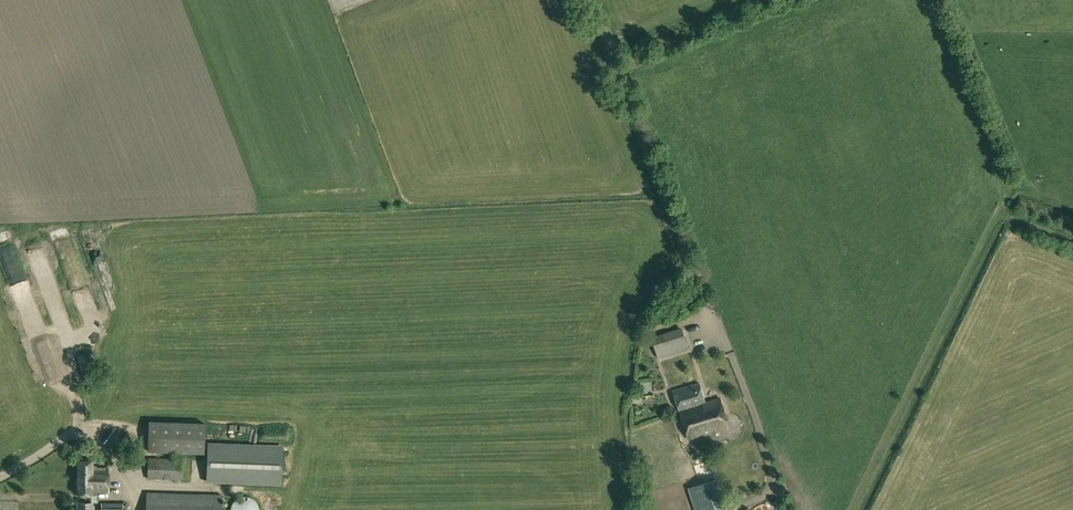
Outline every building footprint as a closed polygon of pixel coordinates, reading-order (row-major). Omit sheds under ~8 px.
[(659,359),(690,349),(683,327),(652,337),(659,359)] [(730,426),(720,398),(706,403),(699,383),(673,391),(689,439),(713,431),(713,432),(730,426)] [(206,423),(149,421),(148,451),(204,454),(206,423)] [(209,445),(208,482),(282,484),(283,448),(209,445)] [(182,459),(148,458),(147,479),(181,480),(182,459)] [(78,461),(78,467),(78,495),(92,495),(92,494),(97,494),(97,492),(109,492),(109,468),(92,467),(92,461),(78,461)] [(704,464),(709,472),(713,469),(709,461),(704,464)] [(724,496),(716,471),(697,477),(706,502),(724,496)] [(223,494),(146,492),(146,509),(222,509),(223,494)] [(260,509),(259,508),(259,507),(259,506),(258,505),(258,504),(257,503),(257,502),(256,501),(254,500),(253,499),(251,498),(250,497),(248,497),(246,496),(245,496),(243,497),(242,497),(239,498),(238,498),(237,499),(236,500),(235,501),(234,503),(233,504),(232,505),(232,506),(232,507),(231,508),(231,509),(260,509)]
